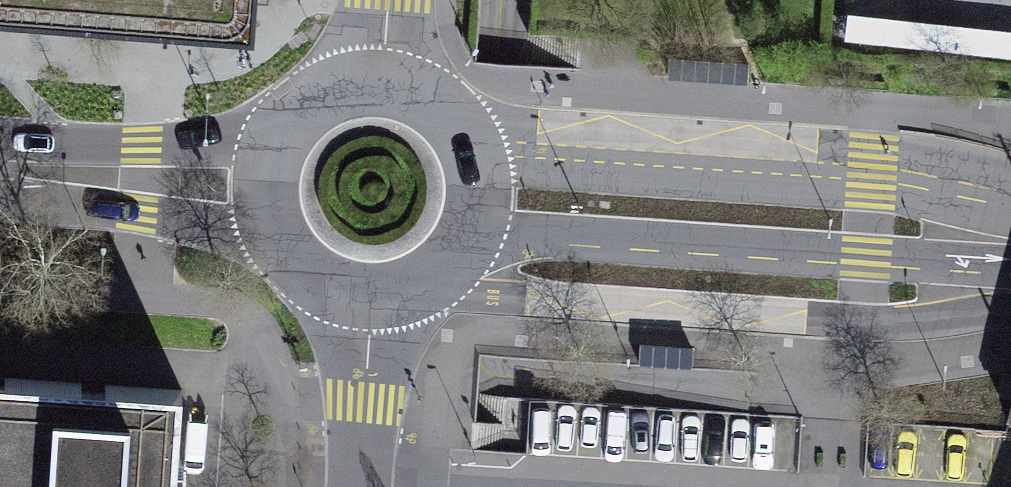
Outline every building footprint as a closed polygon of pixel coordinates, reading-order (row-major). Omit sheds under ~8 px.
[(194,399),(0,386),(0,486),(186,486),(194,399)]
